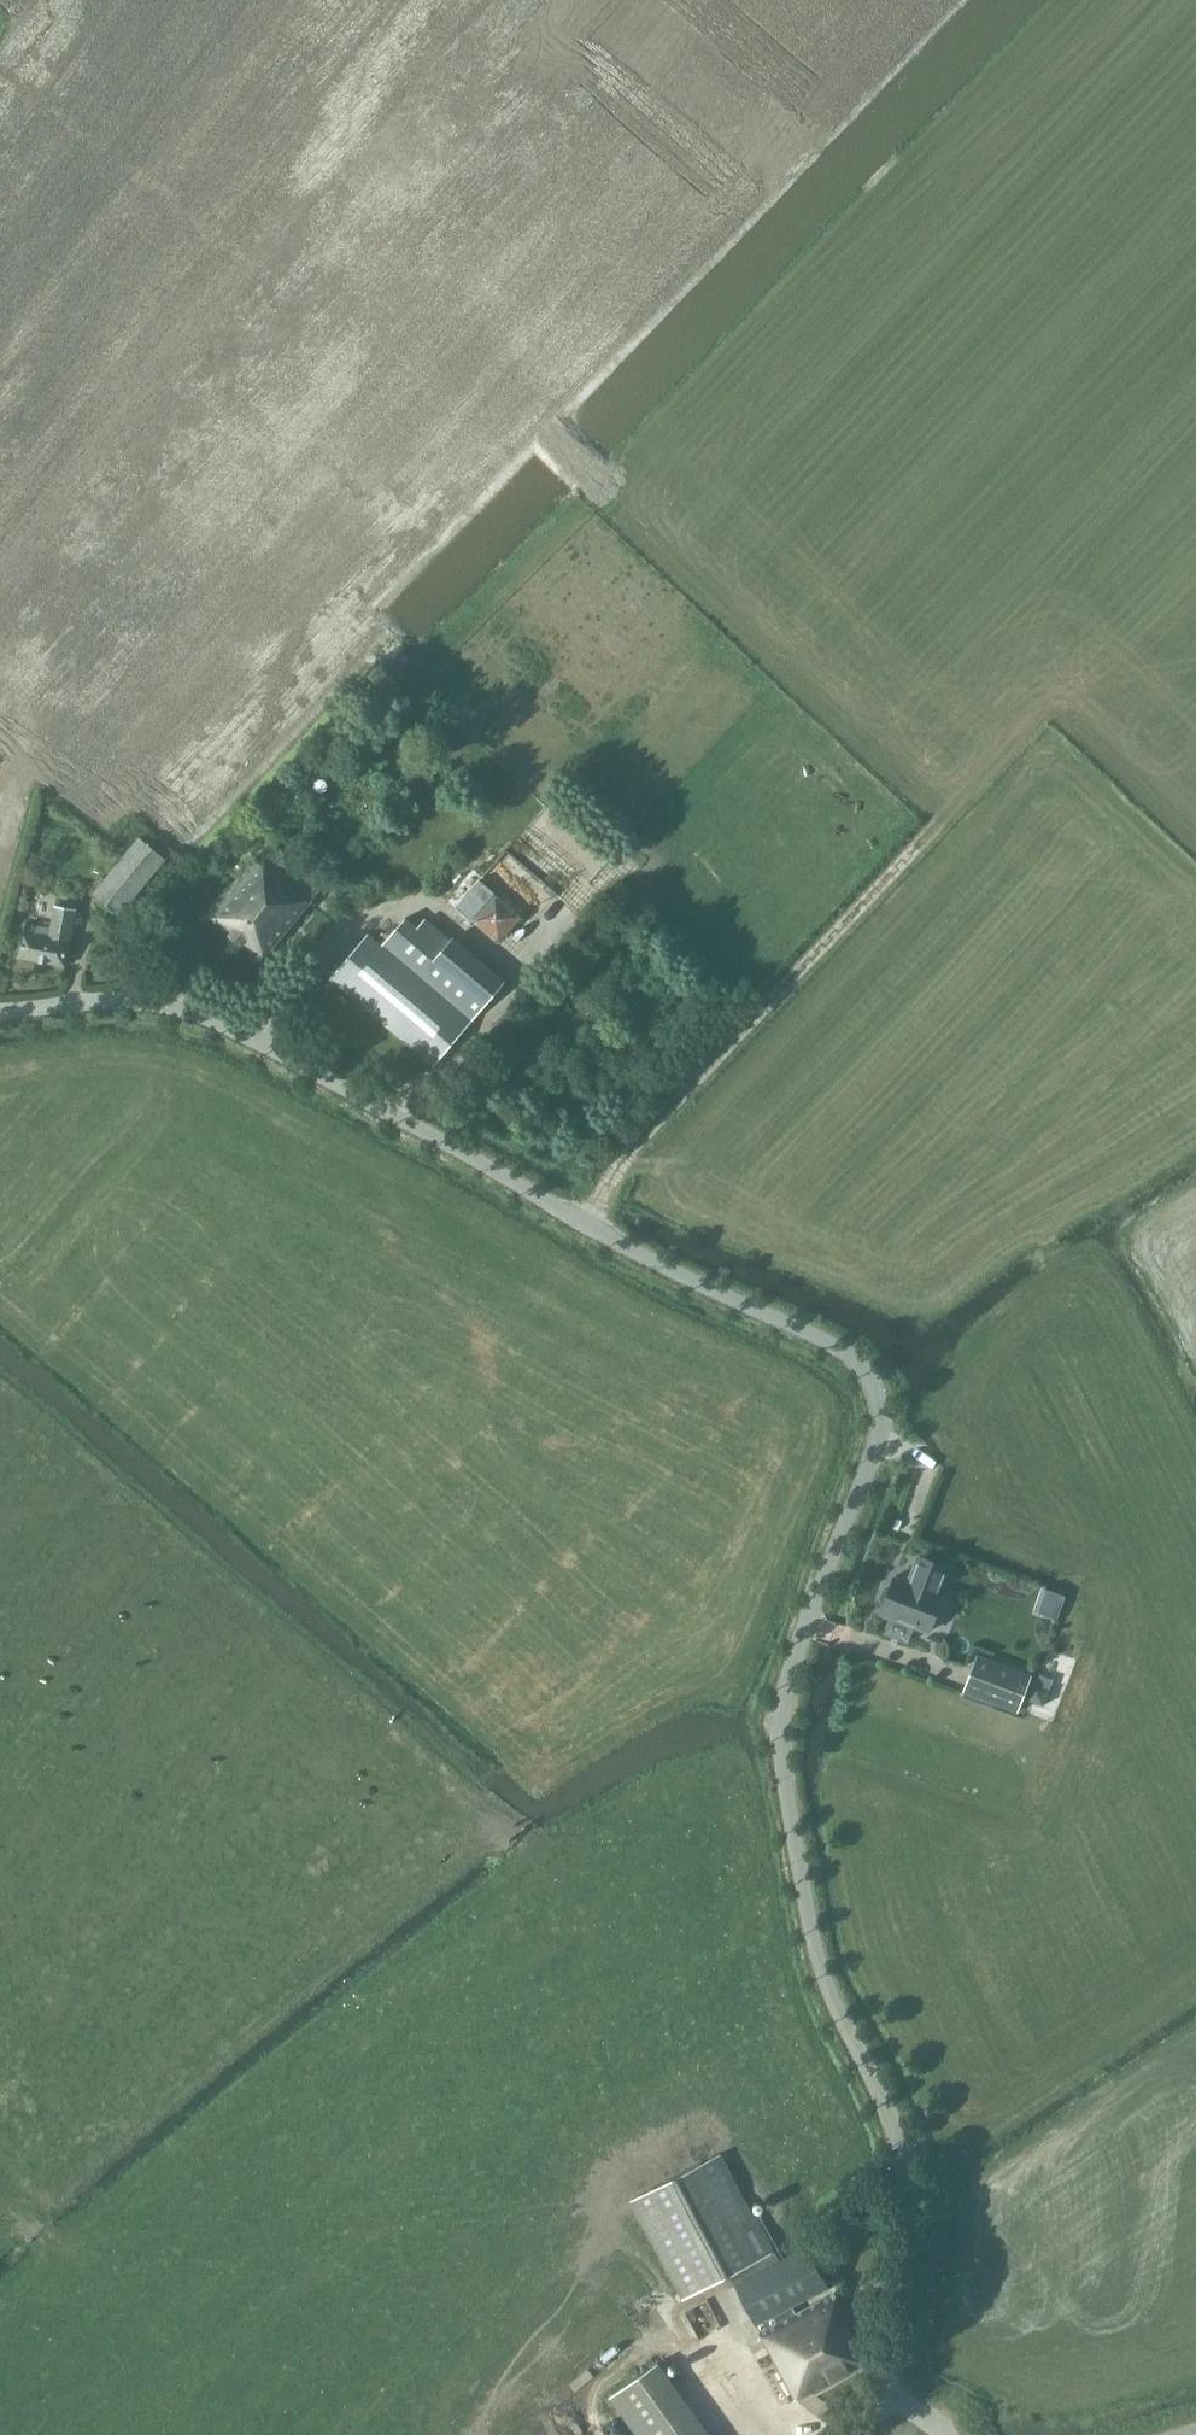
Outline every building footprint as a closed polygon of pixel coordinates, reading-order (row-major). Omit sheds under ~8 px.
[(120,917),(166,859),(140,837),(93,893),(120,917)] [(207,917),(260,961),(324,885),(272,840),(207,917)] [(484,884),(466,905),(474,912),(491,891),(484,884)] [(27,895),(23,911),(45,917),(49,900),(27,895)] [(476,915),(492,933),(512,916),(497,898),(476,915)] [(67,967),(77,909),(55,904),(50,928),(25,924),(19,958),(67,967)] [(369,933),(331,978),(434,1065),(487,1003),(410,937),(419,927),(406,917),(382,945),(369,933)] [(894,1583),(888,1586),(883,1597),(886,1603),(883,1611),(932,1630),(946,1594),(941,1592),(951,1565),(922,1554),(911,1580),(897,1575),(894,1583)] [(1043,1585),(1037,1609),(1060,1614),(1066,1590),(1043,1585)] [(1032,1676),(978,1655),(963,1692),(1018,1713),(1032,1676)] [(1036,1687),(1030,1701),(1044,1706),(1049,1692),(1036,1687)] [(756,2218),(724,2153),(636,2199),(685,2299),(732,2275),(756,2324),(828,2286),(809,2247),(782,2261),(759,2216),(756,2218)] [(794,2304),(756,2324),(795,2399),(813,2390),(815,2394),(872,2364),(834,2292),(797,2311),(794,2304)] [(609,2397),(638,2434),(711,2434),(657,2362),(609,2397)]
